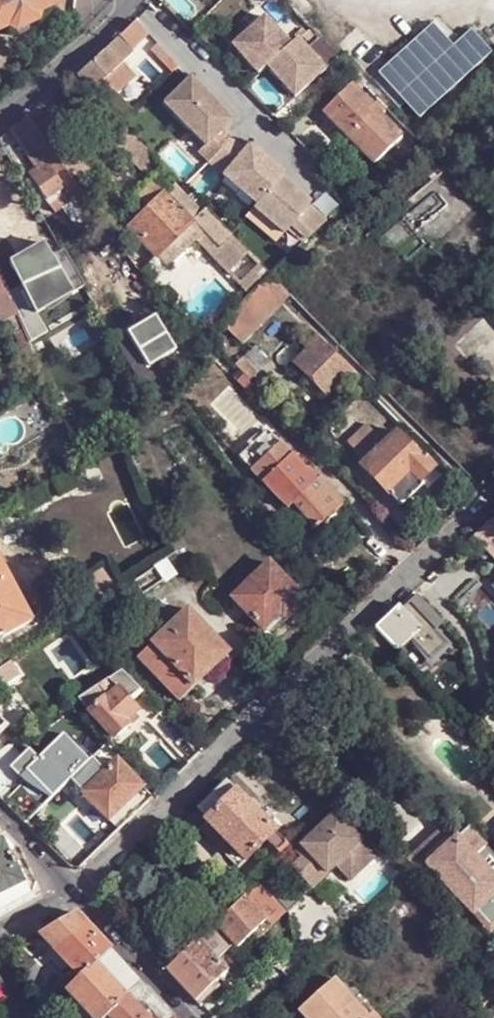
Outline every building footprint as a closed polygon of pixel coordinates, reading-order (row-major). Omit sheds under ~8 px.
[(6,24),(13,28),(35,18),(38,9),(58,0),(59,0),(0,0),(0,27),(6,24)] [(263,67),(287,44),(261,16),(230,46),(256,73),(263,67)] [(131,108),(100,78),(146,34),(132,19),(76,73),(120,118),(131,108)] [(323,69),(294,38),(287,44),(263,67),(291,97),(323,69)] [(197,152),(207,163),(207,162),(230,140),(221,130),(230,121),(188,77),(161,103),(203,147),(197,152)] [(351,134),(378,109),(353,82),(325,107),(351,134)] [(120,118),(121,120),(133,110),(131,108),(120,118)] [(402,135),(378,109),(351,134),(374,160),(402,135)] [(27,114),(10,128),(38,166),(30,172),(44,194),(58,183),(81,215),(87,211),(94,221),(100,216),(59,159),(36,127),(27,114)] [(36,127),(59,159),(72,150),(49,118),(36,127)] [(112,139),(140,169),(155,155),(127,126),(112,139)] [(230,140),(207,162),(211,165),(223,176),(256,204),(247,214),(278,240),(287,230),(302,243),(326,221),(308,205),(310,203),(280,177),(284,173),(248,142),(243,149),(231,139),(230,140)] [(162,246),(184,226),(193,217),(214,238),(219,243),(230,233),(199,201),(192,208),(171,186),(166,190),(161,184),(154,177),(138,192),(146,206),(127,225),(155,253),(162,246)] [(166,190),(171,186),(165,180),(161,184),(166,190)] [(344,205),(356,194),(348,185),(336,197),(344,205)] [(184,226),(193,235),(205,247),(214,238),(193,217),(184,226)] [(184,226),(162,246),(171,256),(193,235),(184,226)] [(41,241),(12,258),(25,281),(9,290),(19,311),(26,326),(30,336),(49,326),(41,310),(84,285),(63,248),(50,256),(41,241)] [(257,260),(246,248),(239,255),(249,267),(257,260)] [(19,311),(9,290),(0,270),(0,306),(6,318),(19,311)] [(289,293),(269,272),(222,321),(242,340),(289,293)] [(12,333),(26,326),(19,311),(6,318),(12,333)] [(155,319),(126,336),(147,373),(176,355),(155,319)] [(326,392),(350,368),(318,337),(294,361),(326,392)] [(244,356),(236,363),(250,378),(258,371),(244,356)] [(42,390),(31,395),(36,402),(46,396),(42,390)] [(347,440),(366,460),(385,441),(366,422),(347,440)] [(240,453),(253,467),(280,440),(268,427),(240,453)] [(399,503),(422,483),(418,478),(432,465),(398,429),(385,441),(366,460),(362,464),(399,503)] [(343,501),(319,475),(321,473),(305,456),(300,461),(280,440),(253,467),(251,468),(288,507),(293,502),(313,525),(310,528),(312,530),(343,501)] [(475,534),(493,554),(493,516),(475,534)] [(117,560),(76,587),(90,608),(131,580),(117,560)] [(235,596),(264,627),(281,611),(285,616),(305,597),(301,592),(302,591),(299,588),(298,589),(271,561),(235,596)] [(0,563),(0,637),(29,620),(29,619),(0,563)] [(165,578),(156,564),(135,578),(145,592),(165,578)] [(400,605),(376,627),(391,643),(399,650),(411,639),(431,661),(450,644),(435,628),(441,622),(417,595),(403,609),(400,605)] [(141,654),(182,698),(211,672),(214,676),(236,655),(191,608),(141,654)] [(379,655),(391,643),(376,627),(364,639),(379,655)] [(0,668),(0,689),(18,677),(9,662),(0,668)] [(78,700),(114,738),(116,736),(118,738),(120,738),(126,732),(127,730),(127,728),(126,726),(128,725),(125,722),(137,710),(130,703),(143,691),(123,671),(78,700)] [(325,675),(317,683),(330,697),(339,689),(325,675)] [(46,753),(72,780),(94,758),(69,732),(46,753)] [(132,798),(106,771),(94,758),(72,780),(109,819),(132,798)] [(117,760),(106,771),(132,798),(144,787),(117,760)] [(246,858),(266,838),(280,853),(289,844),(257,811),(260,808),(254,802),(258,800),(235,776),(228,782),(227,781),(199,809),(208,819),(199,827),(238,867),(246,858)] [(380,854),(338,809),(302,843),(309,849),(302,855),(293,864),(314,886),(338,863),(353,880),(380,854)] [(473,910),(493,890),(493,852),(456,812),(419,847),(431,860),(428,863),(473,910)] [(34,895),(37,886),(22,852),(15,855),(6,835),(0,829),(0,915),(34,895)] [(309,849),(302,843),(296,849),(302,855),(309,849)] [(419,847),(405,860),(418,873),(428,863),(431,860),(419,847)] [(300,898),(274,870),(266,877),(262,881),(288,909),(300,898)] [(244,898),(272,927),(286,915),(258,885),(244,898)] [(473,910),(490,928),(493,925),(493,890),(473,910)] [(257,942),(272,927),(244,898),(208,931),(216,940),(218,941),(223,936),(227,933),(238,945),(249,934),(257,942)] [(77,913),(39,930),(43,935),(57,950),(87,924),(79,915),(77,913)] [(78,974),(82,977),(111,951),(87,924),(57,950),(78,974)] [(197,1001),(229,972),(210,952),(199,940),(168,970),(197,1001)] [(218,944),(210,952),(229,972),(237,964),(237,959),(223,945),(218,944)] [(111,951),(82,977),(68,989),(82,1005),(77,1009),(77,1011),(82,1017),(85,1017),(86,1017),(90,1014),(94,1017),(105,1017),(108,1015),(142,984),(111,951)] [(78,974),(64,986),(68,989),(82,977),(78,974)] [(302,1010),(309,1017),(381,1017),(377,1013),(373,1017),(361,1003),(338,978),(302,1010)] [(486,1004),(493,997),(493,980),(478,994),(486,1004)] [(142,984),(108,1015),(111,1017),(174,1017),(142,984)] [(377,1013),(365,1000),(361,1003),(373,1017),(377,1013)]
